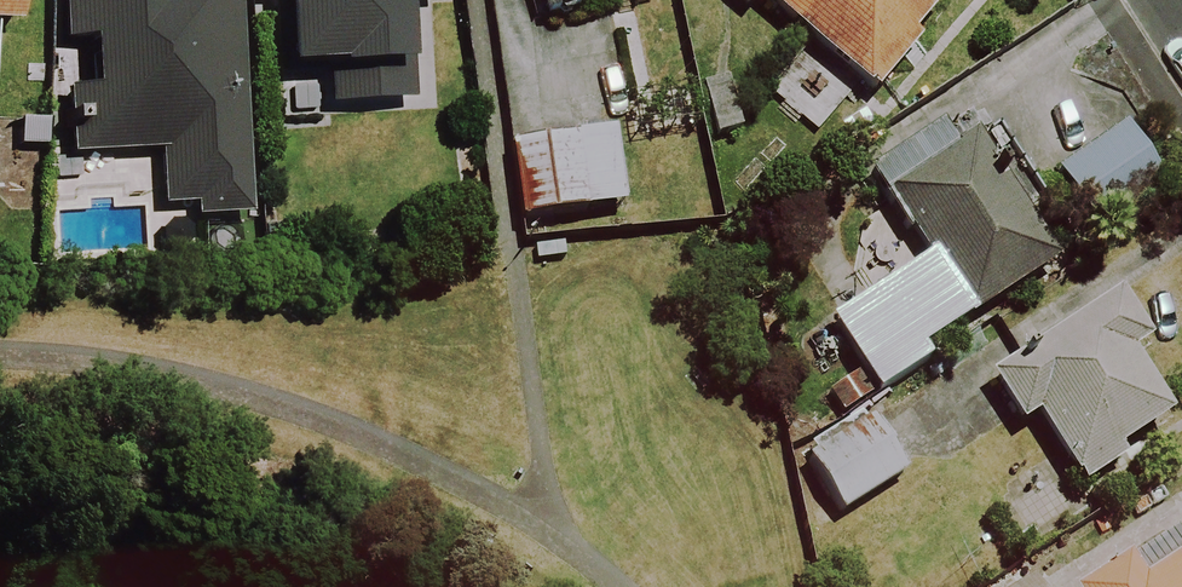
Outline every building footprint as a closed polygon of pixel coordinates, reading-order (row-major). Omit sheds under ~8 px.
[(8,31),(10,0),(0,0),(0,30),(8,31)] [(226,0),(59,0),(61,45),(83,44),(85,93),(73,93),(75,160),(153,157),(156,220),(234,217),(226,0)] [(274,73),(402,66),(398,0),(270,0),(274,73)] [(525,23),(581,15),(579,0),(521,0),(525,23)] [(932,0),(749,0),(870,102),(945,11),(932,0)] [(1049,270),(955,124),(865,182),(920,267),(827,328),(874,400),(924,368),(916,356),(1049,270)] [(619,215),(612,136),(512,145),(519,224),(619,215)] [(1158,199),(1120,136),(1055,176),(1093,238),(1158,199)] [(1139,348),(1108,303),(985,388),(1014,431),(1029,421),(1078,493),(1118,465),(1113,458),(1164,423),(1121,361),(1139,348)] [(902,481),(876,439),(810,480),(837,522),(902,481)] [(1113,552),(1059,586),(1135,586),(1113,552)] [(1139,586),(1181,586),(1181,560),(1139,586)]
